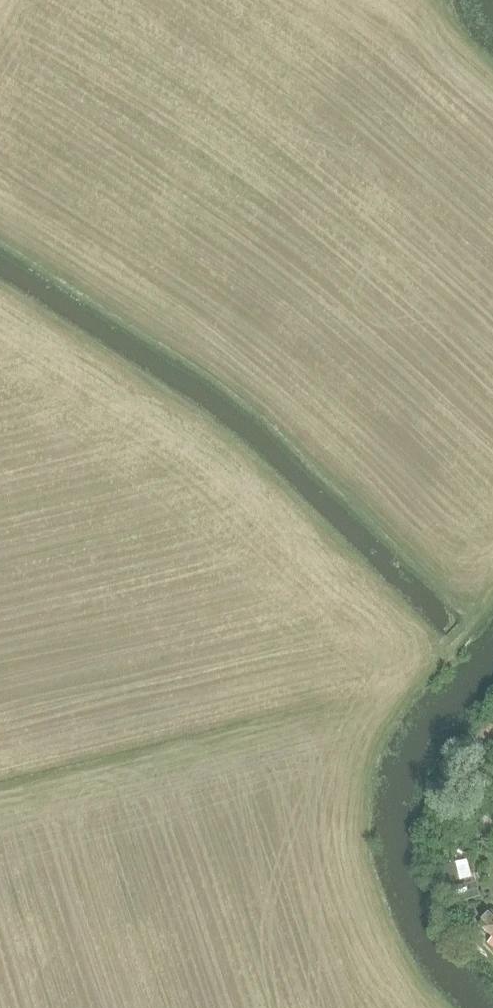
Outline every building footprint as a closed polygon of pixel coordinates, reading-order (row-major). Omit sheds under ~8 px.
[(456,863),(441,867),(445,884),(460,880),(456,863)] [(465,884),(452,888),(454,897),(468,893),(465,884)] [(492,910),(479,925),(492,937),(487,943),(492,948),(492,910)]
